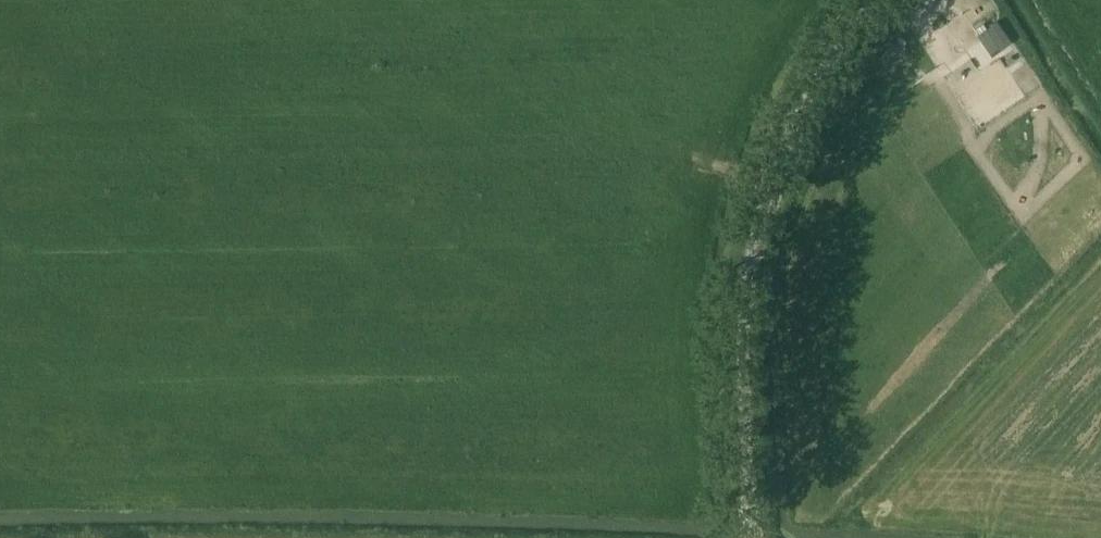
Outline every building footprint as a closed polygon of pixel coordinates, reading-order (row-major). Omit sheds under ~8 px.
[(978,35),(992,56),(1001,50),(1004,53),(1010,49),(1007,45),(1013,41),(998,20),(978,35)]
